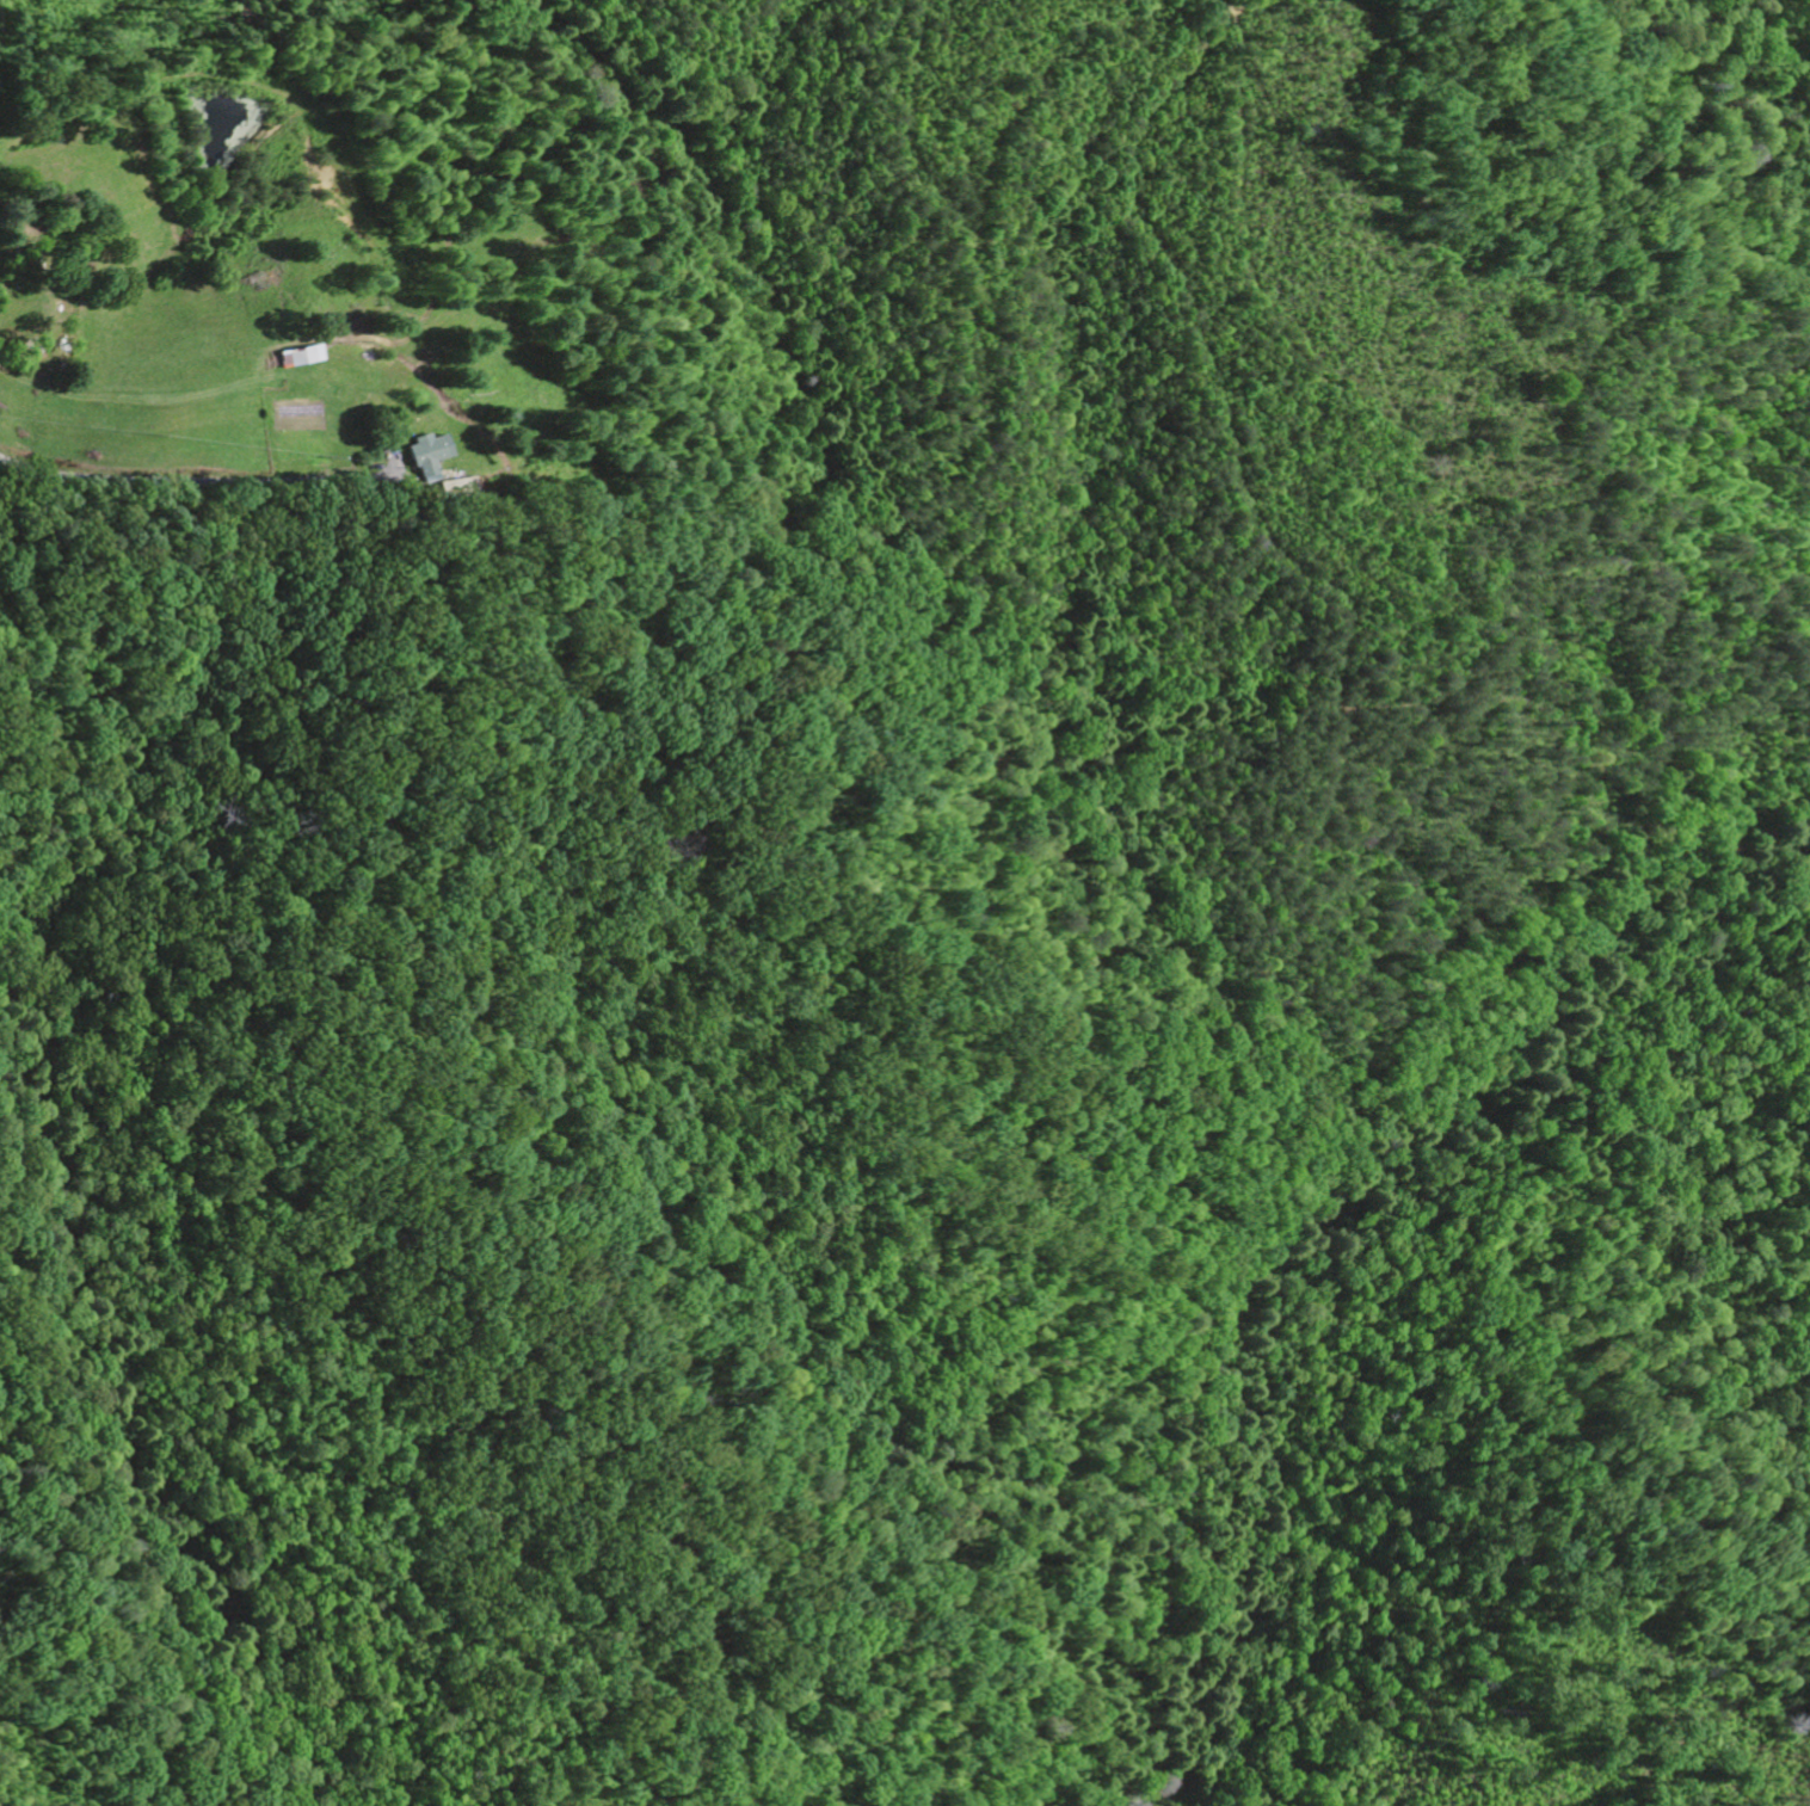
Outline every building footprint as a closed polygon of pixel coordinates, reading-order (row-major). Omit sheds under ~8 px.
[(277,351),(280,368),(321,362),(319,346),(277,351)] [(440,435),(426,440),(424,437),(402,444),(414,480),(433,474),(429,462),(446,457),(440,435)]
